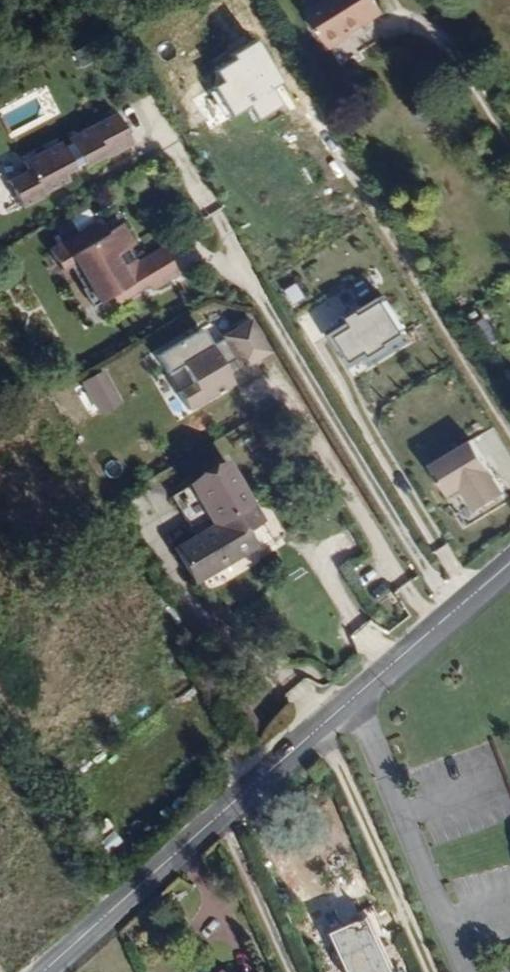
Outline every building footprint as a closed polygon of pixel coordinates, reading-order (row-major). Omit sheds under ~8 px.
[(382,13),(374,0),(325,0),(306,11),(327,47),(382,13)] [(102,157),(129,143),(113,111),(66,135),(68,140),(60,145),(57,141),(21,160),(25,170),(5,179),(19,206),(39,196),(38,193),(66,179),(61,170),(70,166),(71,168),(81,163),(82,165),(101,155),(102,157)] [(148,287),(176,271),(161,245),(135,260),(127,244),(132,242),(119,220),(106,227),(99,216),(48,246),(61,266),(75,259),(87,282),(81,285),(91,303),(111,292),(115,300),(145,281),(148,287)] [(403,330),(384,299),(363,311),(361,307),(348,315),(350,318),(329,331),(348,361),(370,347),(374,355),(390,345),(387,340),(403,330)] [(265,351),(246,319),(218,336),(220,338),(207,345),(196,327),(152,353),(163,372),(177,363),(188,382),(175,390),(186,409),(230,383),(220,366),(233,358),(238,367),(265,351)] [(119,402),(103,371),(83,381),(99,413),(119,402)] [(506,495),(473,441),(431,467),(450,498),(465,490),(478,512),(506,495)] [(213,478),(231,468),(227,460),(209,472),(213,478)] [(250,499),(231,468),(213,478),(209,472),(188,484),(211,523),(250,499)] [(211,523),(188,484),(169,496),(192,535),(211,523)] [(275,541),(250,499),(211,523),(192,535),(173,547),(195,582),(253,547),(257,553),(275,541)] [(318,780),(330,769),(321,760),(310,771),(318,780)] [(366,918),(329,934),(345,971),(389,971),(366,918)]
